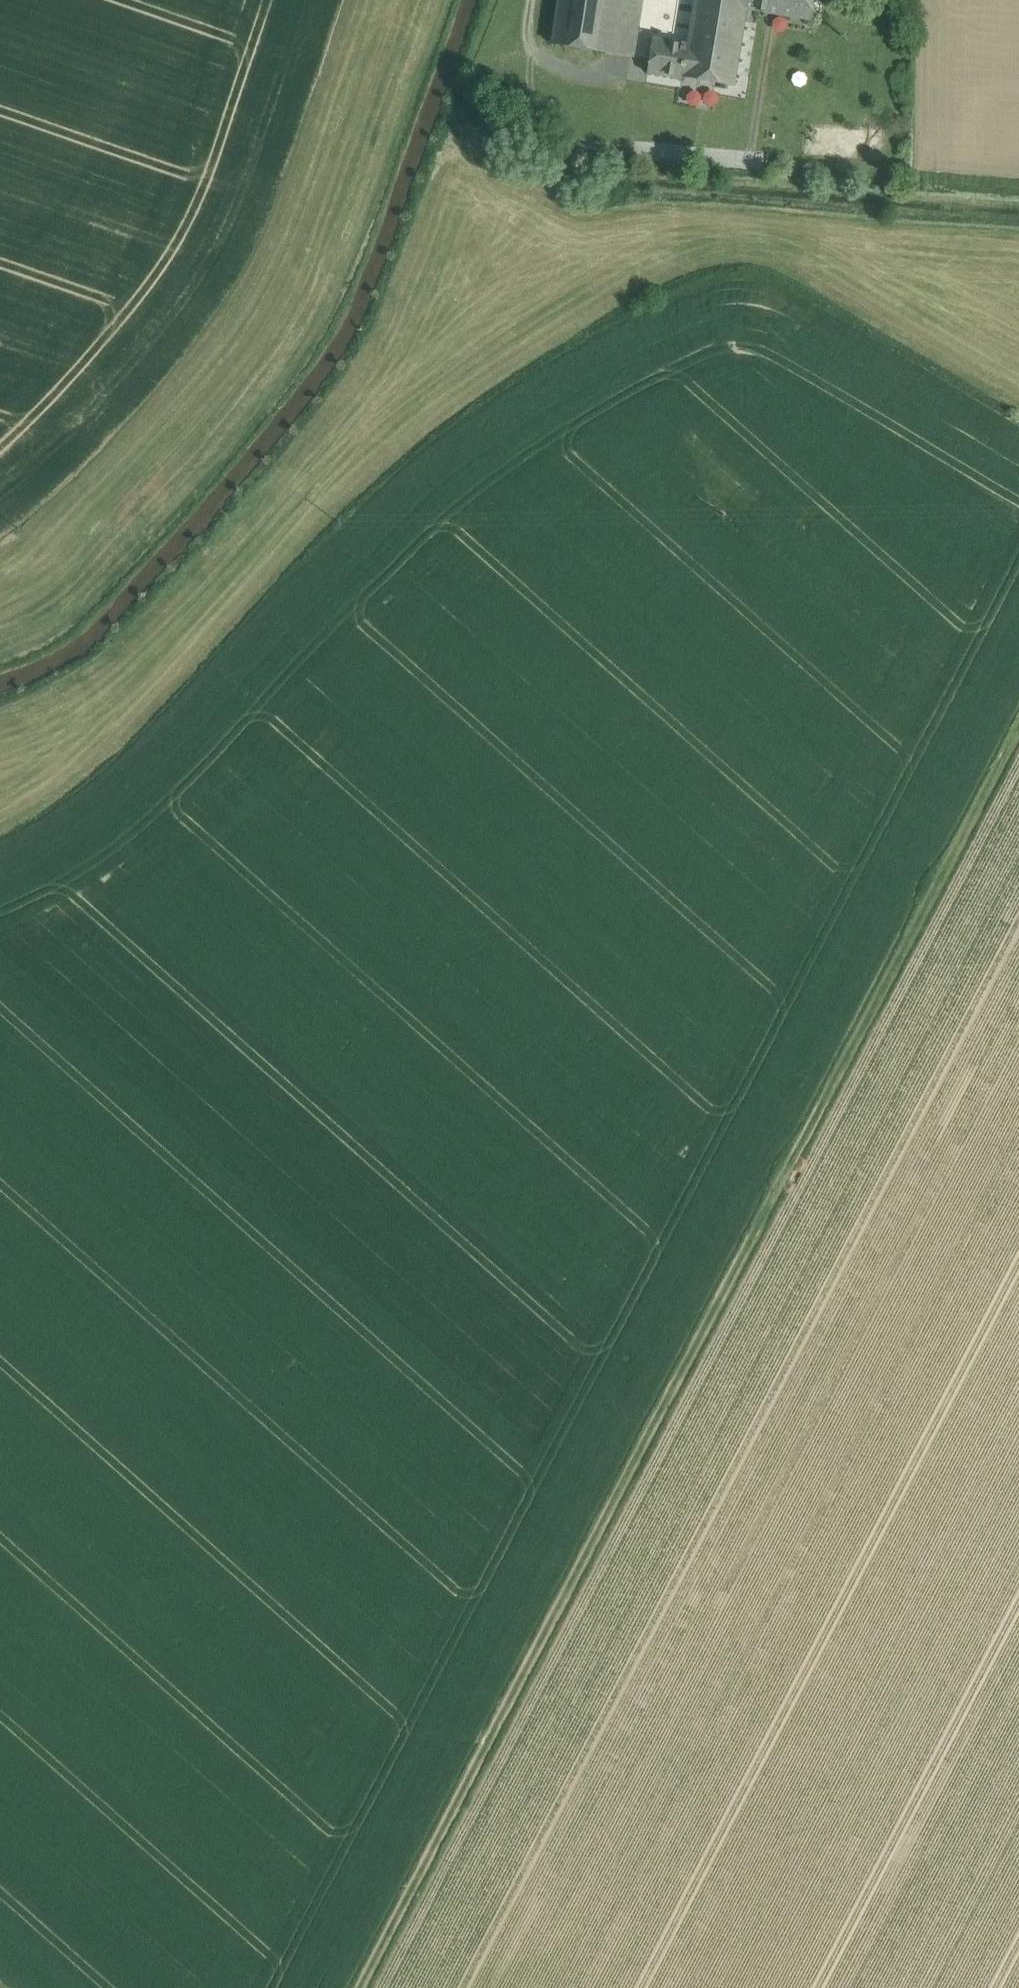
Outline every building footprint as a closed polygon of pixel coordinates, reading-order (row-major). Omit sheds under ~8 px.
[(552,43),(605,52),(614,0),(559,0),(552,43)] [(605,52),(632,56),(641,0),(614,0),(605,52)] [(688,43),(653,37),(648,72),(682,78),(682,76),(734,85),(746,8),(810,19),(814,0),(695,0),(688,43)]
